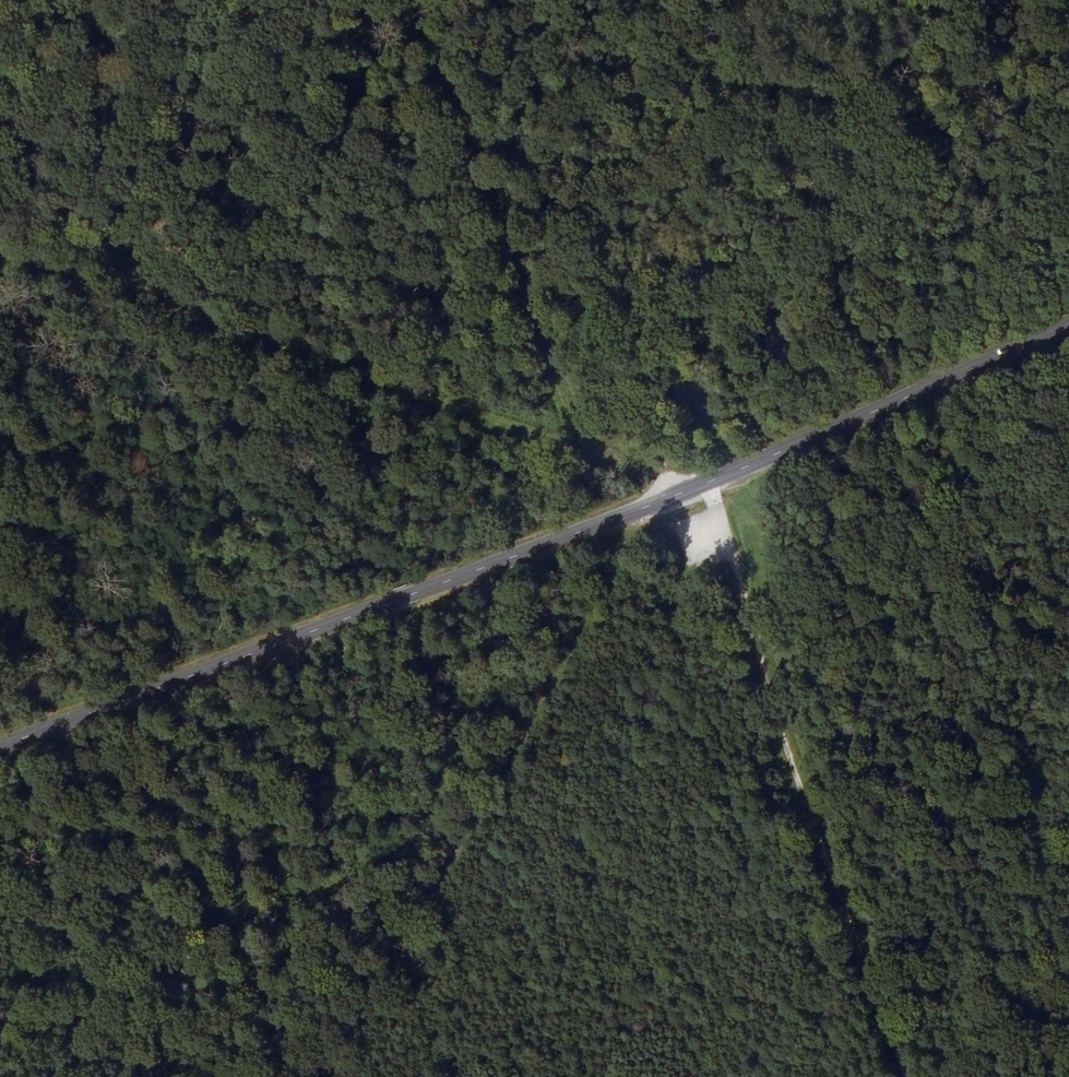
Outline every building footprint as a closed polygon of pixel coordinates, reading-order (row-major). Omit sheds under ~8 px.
[(718,487),(700,494),(705,507),(723,501),(718,487)]
